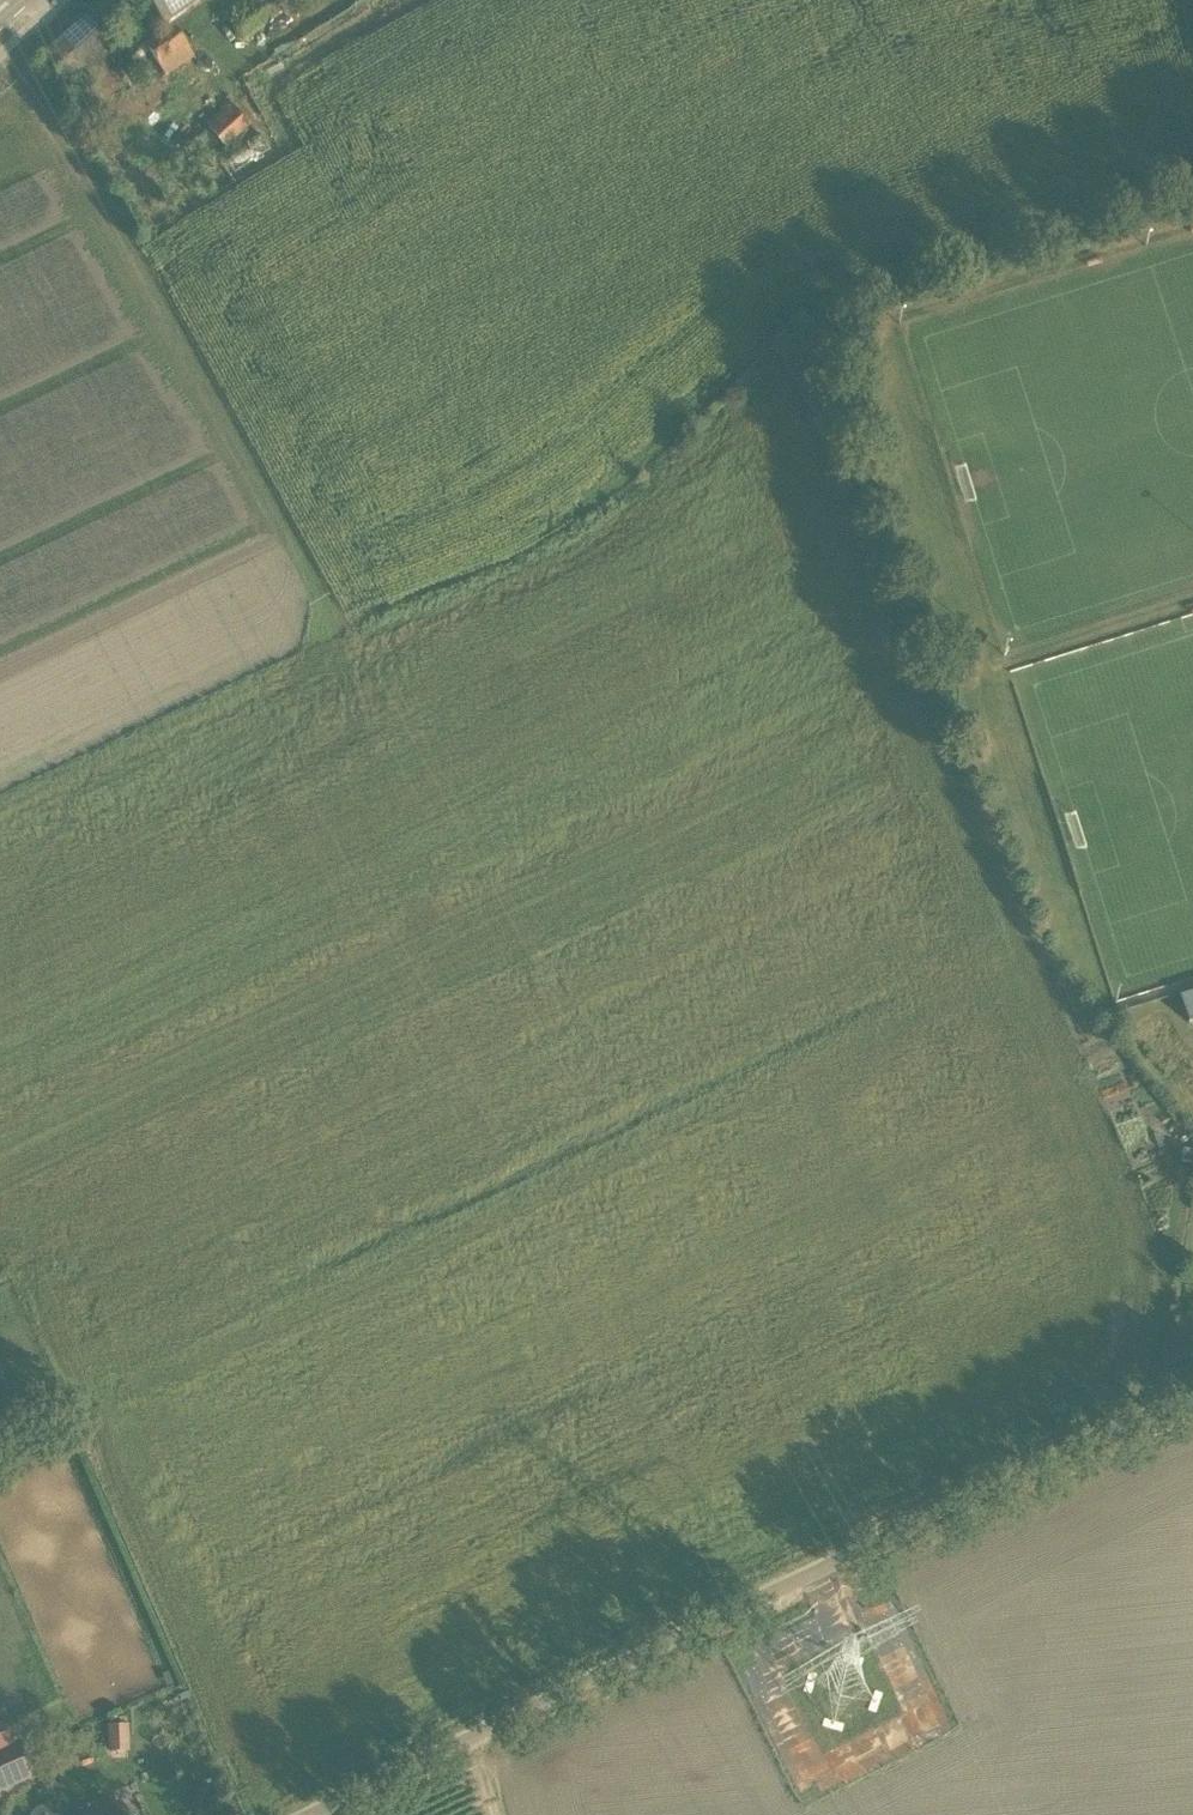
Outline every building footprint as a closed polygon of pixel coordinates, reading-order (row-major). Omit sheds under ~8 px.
[(165,27),(166,26),(166,25),(199,0),(145,0),(165,27)] [(226,14),(243,39),(283,12),(275,0),(246,0),(226,14)] [(122,56),(103,34),(87,16),(43,55),(75,91),(101,67),(104,70),(122,56)] [(176,27),(145,47),(164,76),(195,56),(176,27)] [(231,100),(205,123),(224,146),(251,124),(231,100)] [(112,1723),(111,1750),(133,1750),(133,1723),(112,1723)] [(14,1743),(0,1749),(0,1794),(36,1778),(26,1754),(25,1753),(24,1750),(20,1740),(14,1743)] [(118,1801),(86,1814),(124,1814),(118,1801)]
